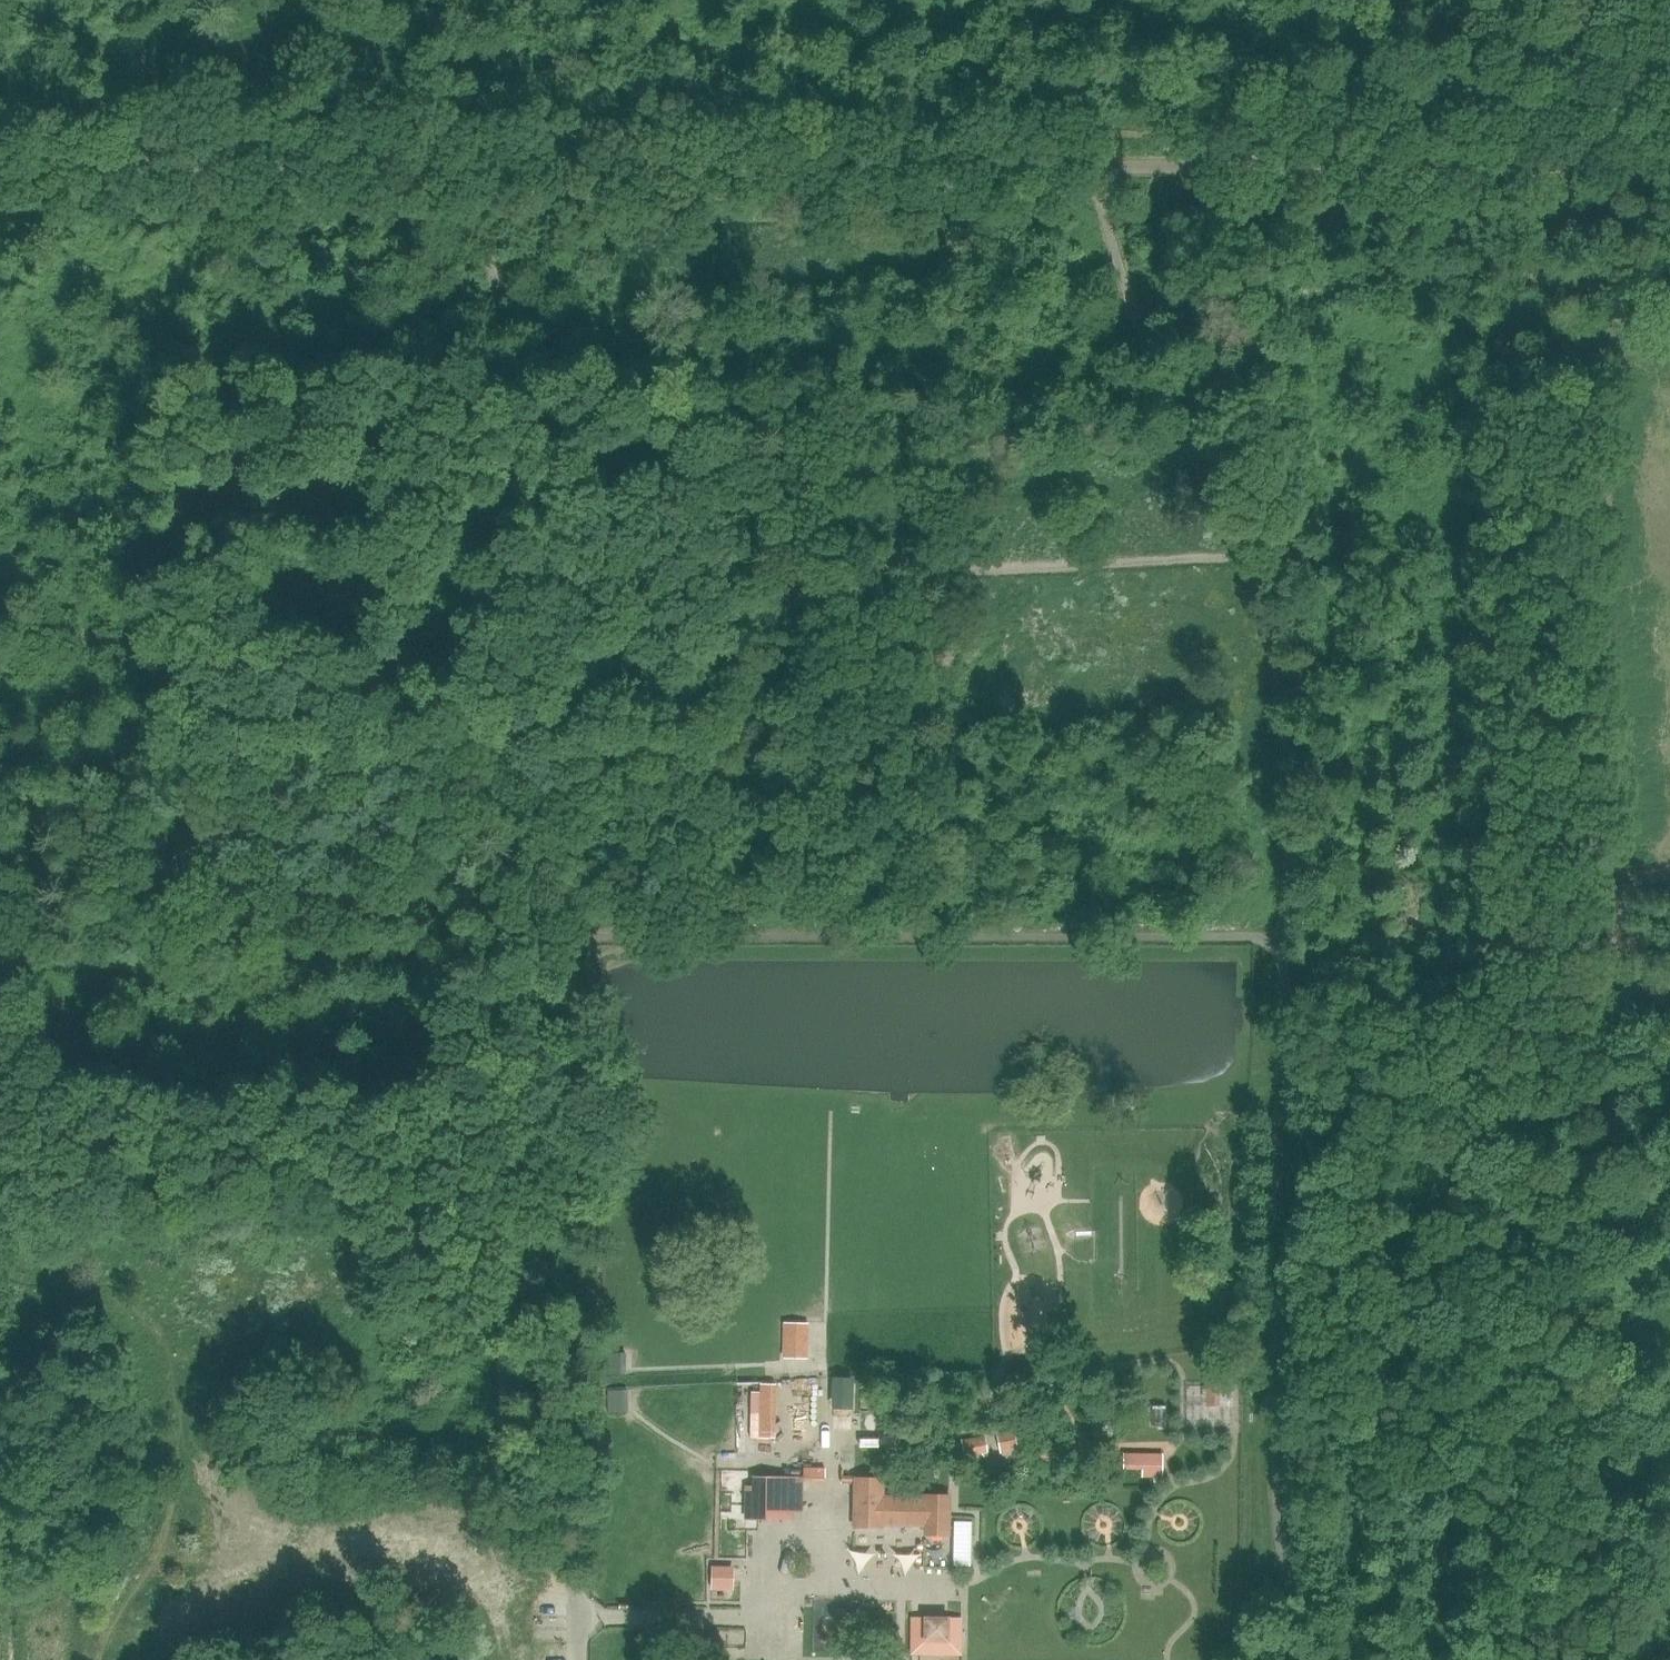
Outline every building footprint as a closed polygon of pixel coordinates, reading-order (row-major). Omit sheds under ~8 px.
[(783,1322),(783,1358),(808,1358),(808,1322),(783,1322)] [(1219,1375),(1205,1375),(1205,1406),(1219,1407),(1219,1375)] [(1185,1378),(1187,1412),(1203,1412),(1201,1377),(1185,1378)] [(853,1380),(831,1379),(830,1408),(852,1408),(853,1380)] [(775,1385),(759,1384),(759,1392),(751,1392),(750,1437),(774,1437),(775,1385)] [(783,1403),(807,1402),(807,1384),(783,1385),(783,1403)] [(1013,1429),(996,1432),(1000,1453),(1018,1449),(1013,1429)] [(985,1436),(961,1441),(964,1455),(987,1451),(985,1436)] [(1162,1477),(1162,1452),(1122,1452),(1122,1469),(1142,1469),(1142,1477),(1162,1477)] [(747,1486),(747,1520),(766,1520),(766,1511),(801,1511),(802,1477),(754,1477),(754,1486),(747,1486)] [(855,1480),(854,1527),(883,1528),(883,1525),(926,1526),(925,1535),(949,1536),(950,1497),(926,1497),(926,1499),(883,1498),(884,1480),(855,1480)] [(961,1619),(912,1619),(911,1655),(961,1655),(961,1619)]
